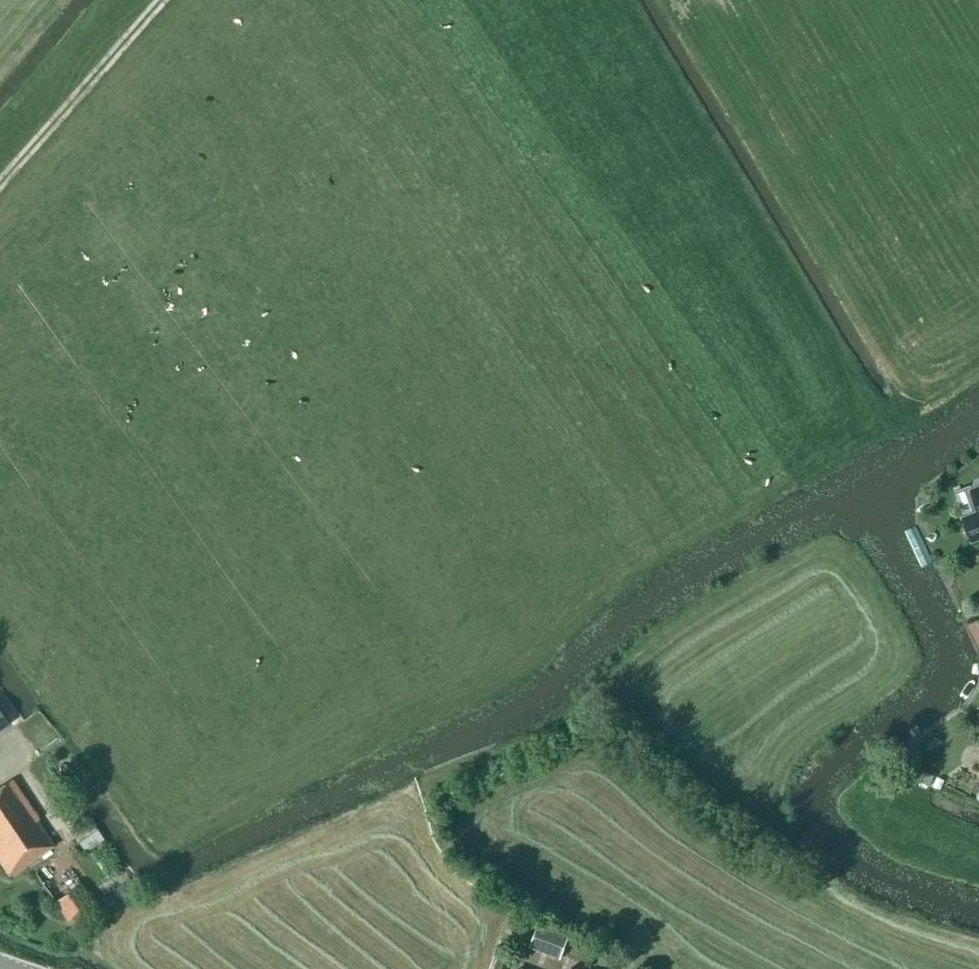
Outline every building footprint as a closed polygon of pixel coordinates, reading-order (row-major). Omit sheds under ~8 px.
[(973,542),(978,539),(978,511),(964,517),(973,542)] [(8,725),(0,712),(0,730),(8,725)] [(923,771),(919,781),(930,786),(934,776),(923,771)] [(39,819),(33,811),(41,805),(23,779),(15,784),(12,779),(0,787),(0,862),(9,876),(29,863),(55,902),(69,924),(94,907),(80,885),(37,821),(39,819)] [(87,848),(105,836),(94,818),(75,829),(87,848)] [(528,947),(559,959),(568,935),(538,923),(528,947)]
